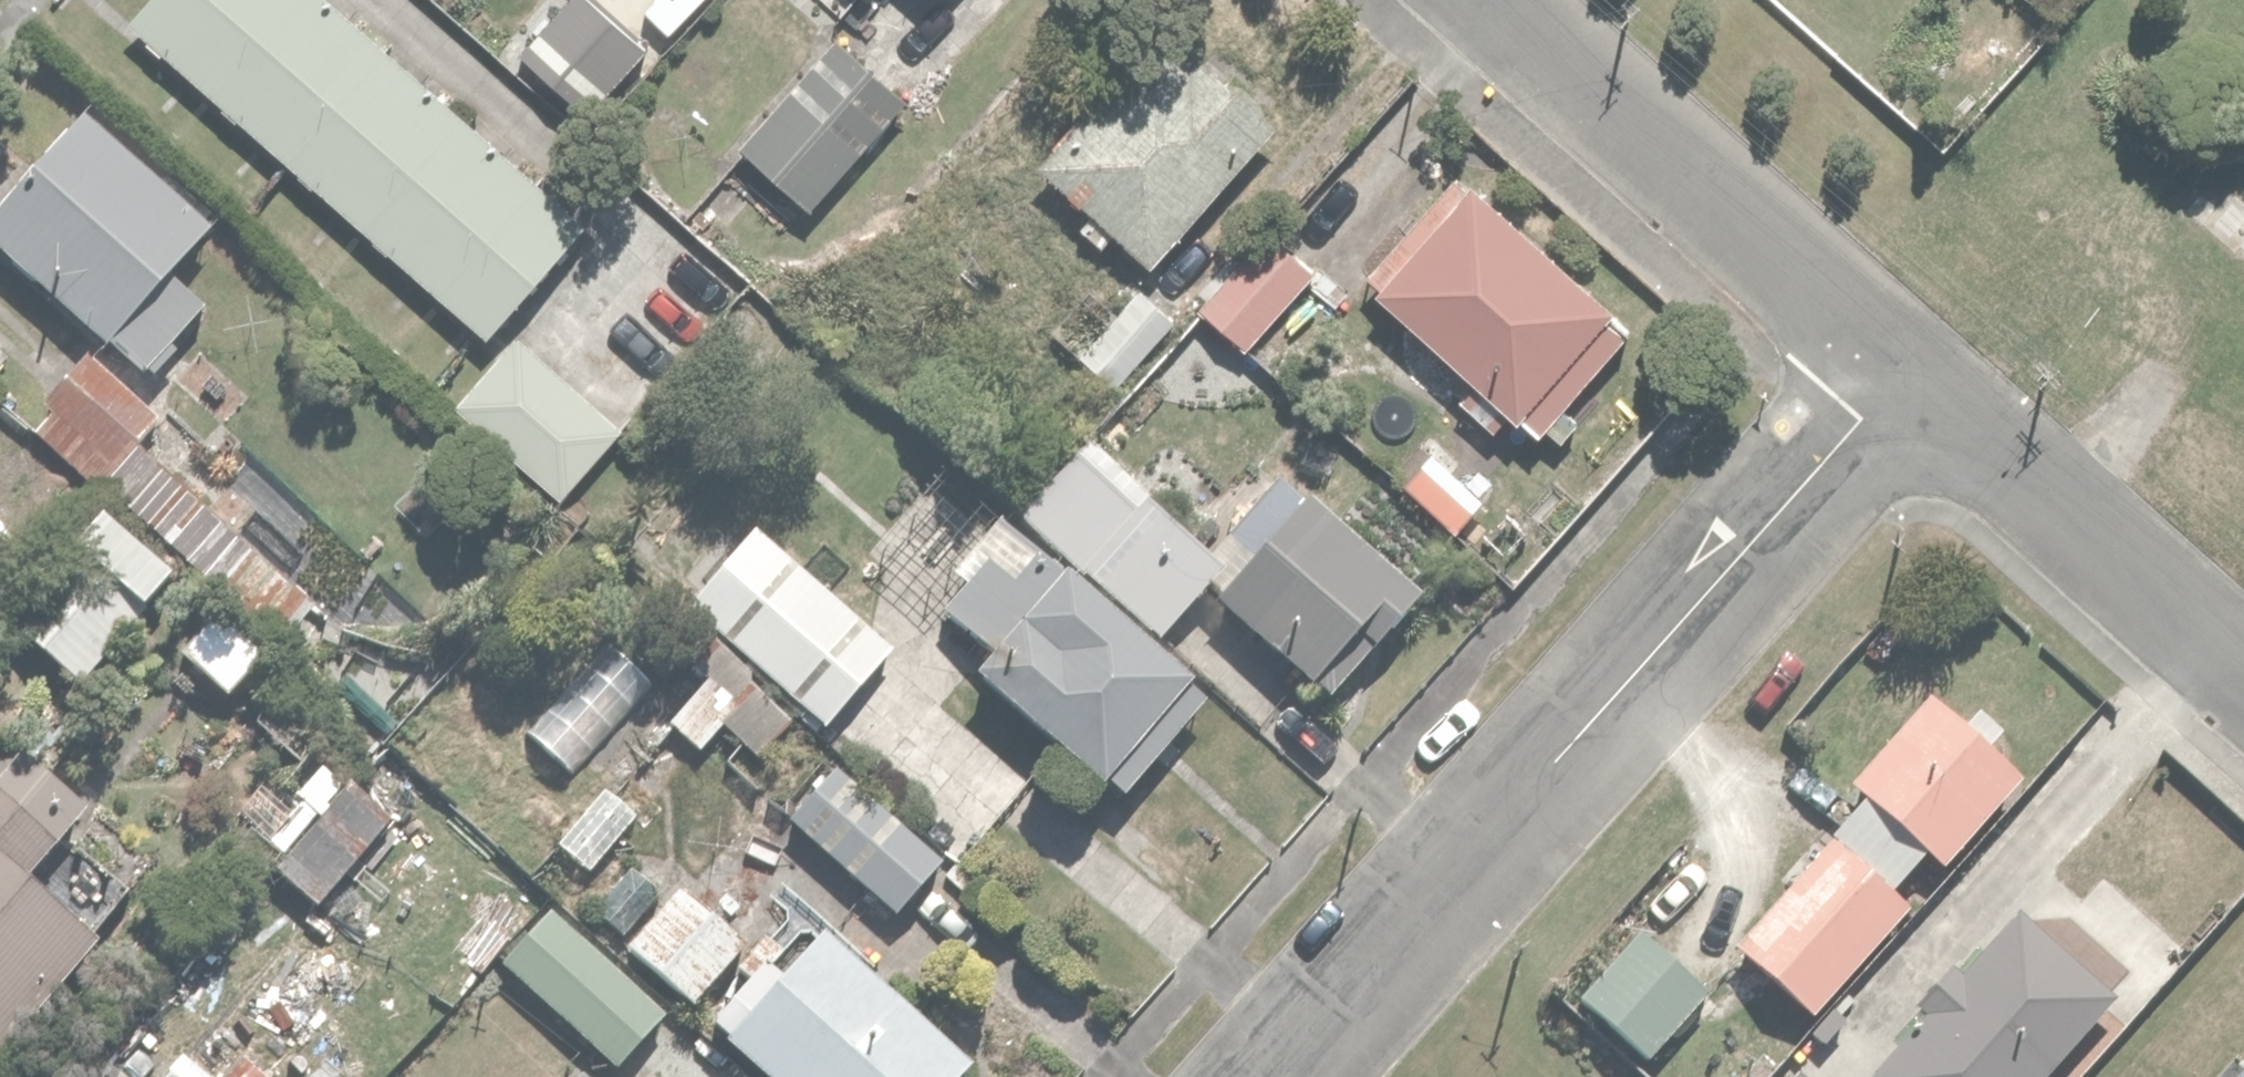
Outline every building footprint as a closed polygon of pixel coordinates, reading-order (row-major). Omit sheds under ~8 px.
[(586,210),(350,0),(135,0),(132,3),(488,319),(586,210)] [(639,33),(596,0),(551,0),(513,53),(587,106),(639,33)] [(1158,254),(1281,116),(1166,14),(1043,152),(1158,254)] [(809,200),(905,89),(833,26),(736,137),(809,200)] [(0,192),(0,244),(142,369),(202,301),(163,267),(212,211),(84,98),(0,192)] [(1359,269),(1527,426),(1629,316),(1461,160),(1359,269)] [(1190,289),(1244,337),(1314,259),(1260,210),(1190,289)] [(1175,300),(1140,275),(1119,306),(1081,279),(1048,327),(1120,379),(1175,300)] [(564,487),(620,422),(517,333),(461,399),(564,487)] [(162,409),(83,341),(35,396),(49,408),(35,425),(162,535),(213,476),(151,422),(162,409)] [(1427,438),(1396,475),(1471,537),(1501,500),(1427,438)] [(1019,511),(1138,615),(1201,543),(1081,439),(1019,511)] [(1370,628),(1411,577),(1278,468),(1196,569),(1317,668),(1358,618),(1370,628)] [(1138,615),(1019,511),(1003,497),(946,562),(956,571),(934,596),(987,642),(971,660),(1118,788),(1213,679),(1138,615)] [(7,617),(86,680),(177,567),(98,503),(7,617)] [(685,606),(699,617),(677,645),(704,667),(667,713),(701,740),(718,718),(759,751),(801,698),(818,712),(886,626),(753,520),(685,606)] [(214,600),(174,644),(231,695),(270,652),(214,600)] [(591,788),(672,689),(606,635),(525,734),(591,788)] [(1728,927),(1808,1004),(1909,897),(1893,881),(1925,847),(1940,861),(2025,771),(1931,681),(1844,772),(1861,788),(1728,927)] [(90,927),(20,871),(77,798),(7,743),(0,752),(0,1042),(90,927)] [(314,903),(391,805),(324,751),(294,789),(319,809),(271,869),(314,903)] [(828,761),(784,812),(891,903),(935,851),(828,761)] [(556,840),(592,870),(636,817),(600,787),(556,840)] [(621,939),(692,998),(745,933),(675,874),(621,939)] [(543,901),(497,955),(620,1059),(666,1005),(543,901)] [(780,1076),(954,1076),(967,1062),(800,910),(708,1012),(780,1076)] [(1577,985),(1641,1046),(1700,984),(1635,923),(1577,985)] [(171,1043),(142,1076),(210,1076),(171,1043)] [(2218,1076),(2243,1076),(2243,1046),(2218,1076)] [(237,1059),(222,1076),(259,1076),(237,1059)] [(577,1069),(570,1076),(586,1076),(577,1069)]
